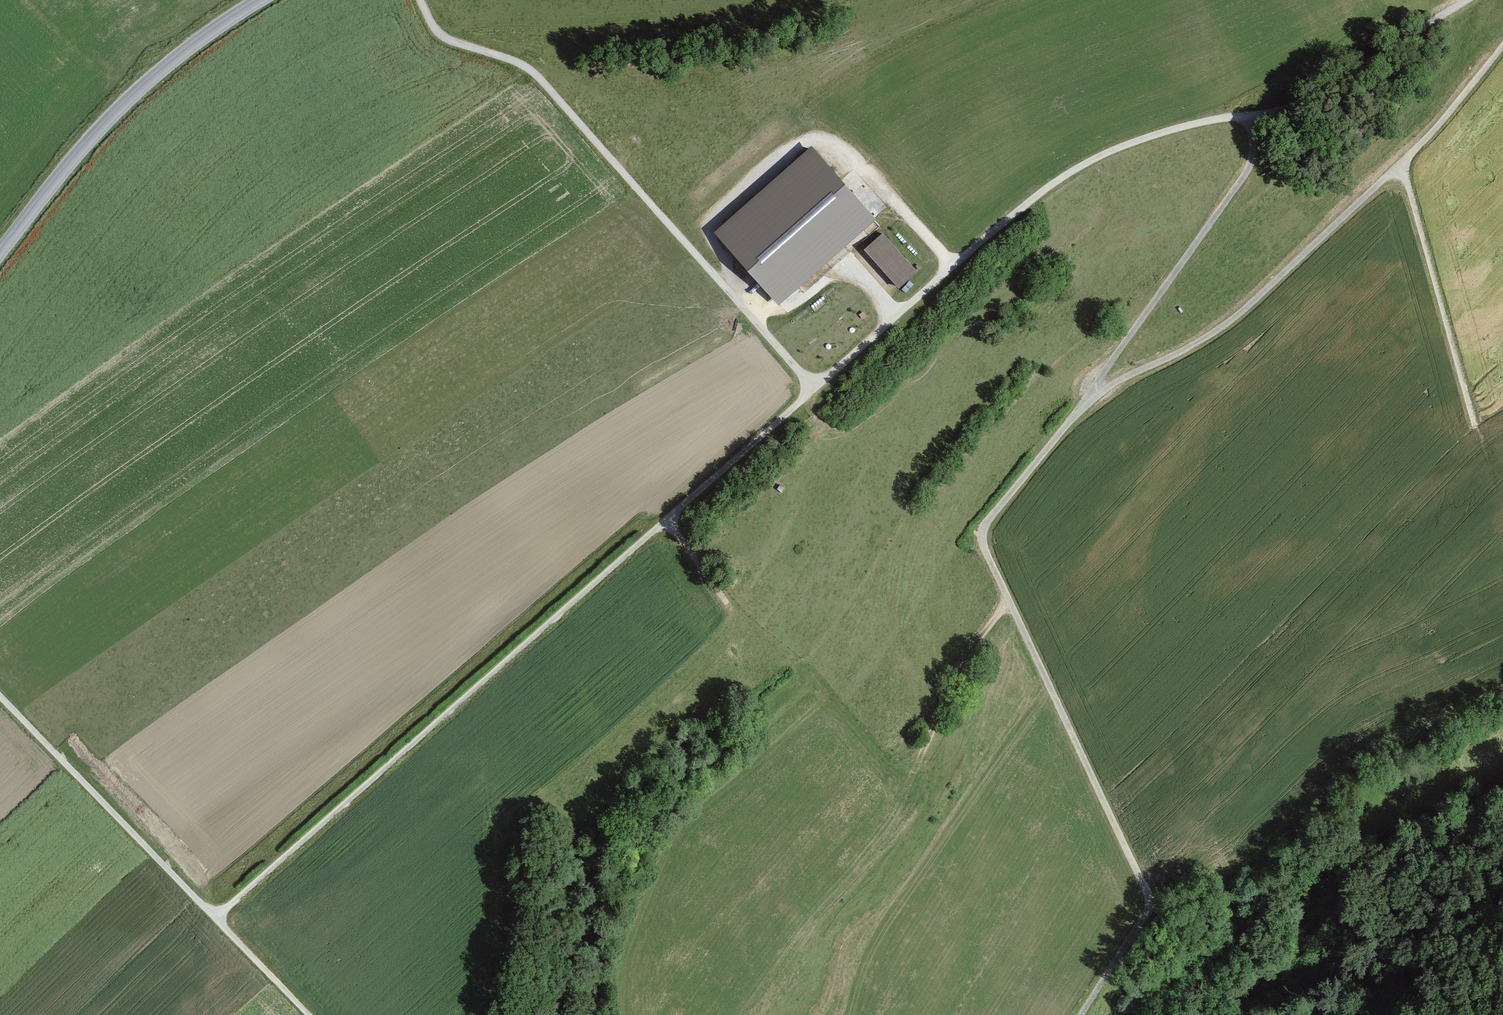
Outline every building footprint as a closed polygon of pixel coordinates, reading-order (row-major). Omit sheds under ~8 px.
[(812,144),(715,230),(779,302),(878,216),(812,144)] [(883,232),(863,249),(898,287),(919,271),(883,232)]
